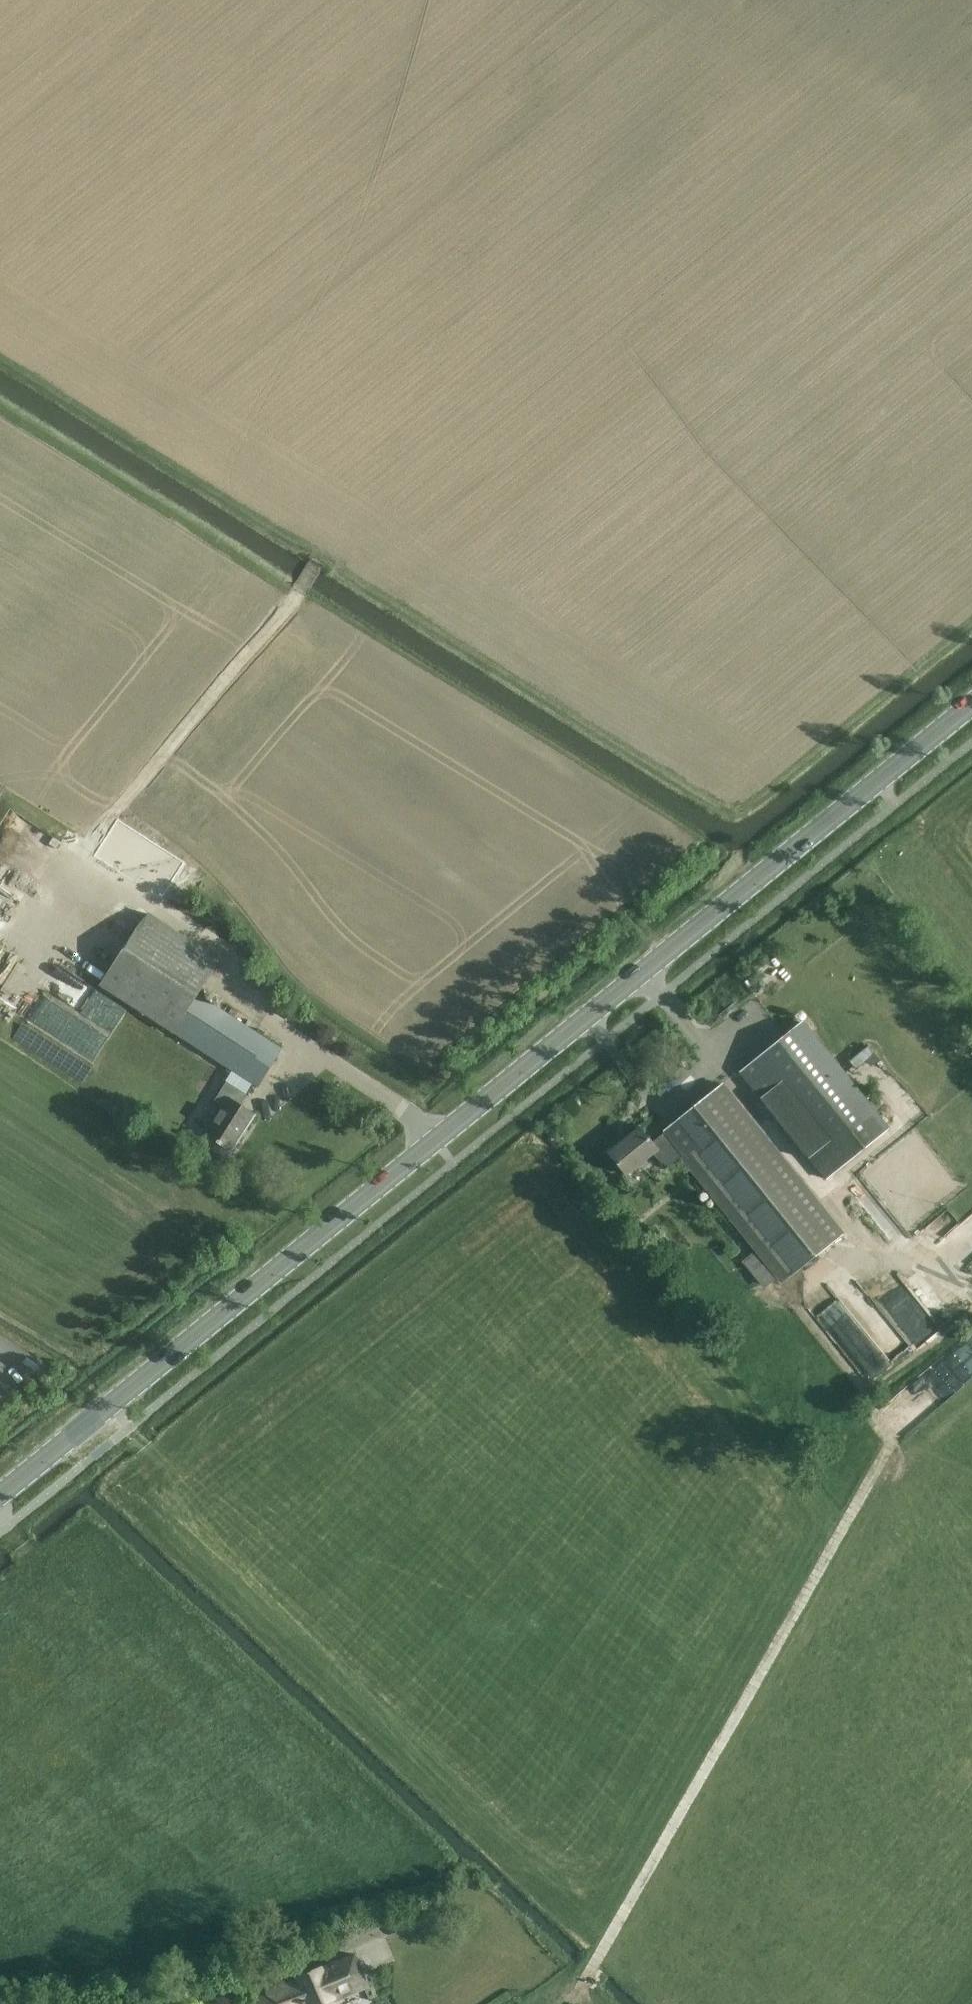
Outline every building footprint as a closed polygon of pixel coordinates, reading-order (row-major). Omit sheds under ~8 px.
[(78,972),(80,973),(100,987),(233,1072),(214,1101),(223,1107),(205,1135),(216,1142),(216,1143),(219,1145),(220,1144),(231,1151),(254,1115),(239,1106),(253,1085),(257,1087),(281,1049),(196,995),(219,960),(147,914),(128,944),(88,916),(55,967),(73,980),(78,972)] [(802,1023),(740,1073),(752,1088),(815,1166),(826,1180),(888,1130),(877,1116),(873,1112),(859,1094),(819,1045),(814,1038),(802,1023)] [(668,1169),(684,1155),(782,1277),(839,1231),(723,1086),(666,1131),(667,1132),(652,1144),(639,1128),(608,1153),(626,1175),(654,1152),(668,1169)] [(25,1375),(9,1359),(0,1367),(0,1385),(7,1392),(25,1375)] [(354,1957),(328,1967),(340,1998),(343,1996),(366,1987),(358,1968),(356,1962),(354,1957)] [(312,1971),(296,1977),(297,1979),(266,1991),(271,2003),(326,2003),(336,2000),(323,1967),(312,1971)]
